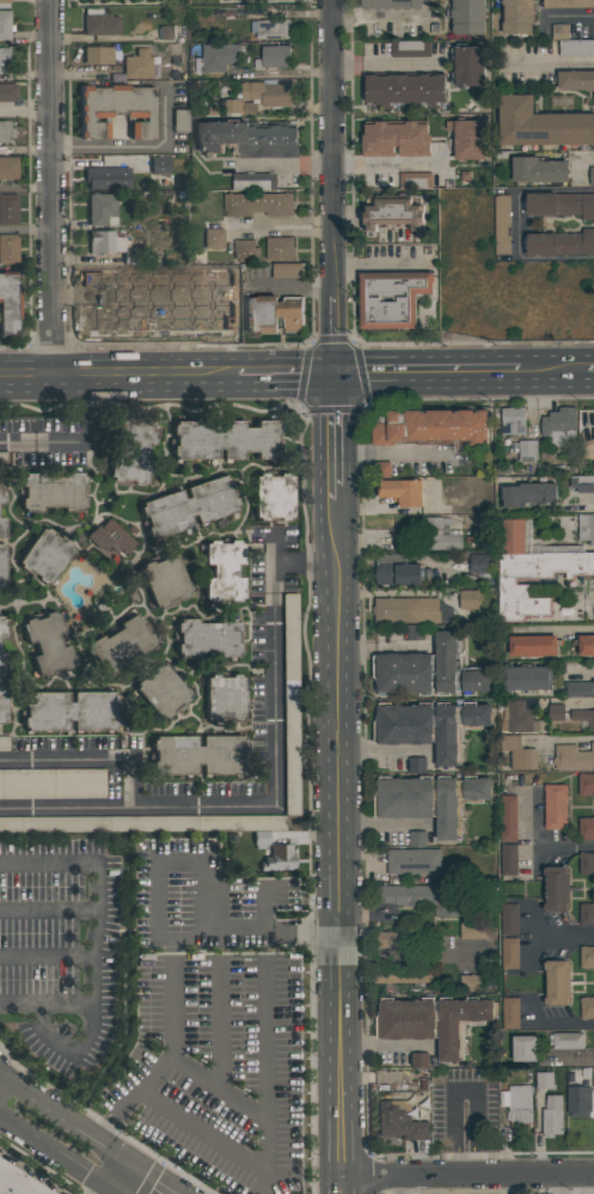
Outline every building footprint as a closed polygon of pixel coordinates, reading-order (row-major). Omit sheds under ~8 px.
[(7,8),(0,8),(0,0),(8,0),(8,4),(7,4),(7,8)] [(361,8),(361,0),(430,0),(430,5),(422,5),(422,8),(421,8),(421,10),(414,10),(414,8),(410,8),(410,10),(403,10),(403,8),(399,8),(399,10),(393,10),(393,8),(390,8),(390,10),(382,10),(382,8),(381,8),(381,10),(374,10),(374,8),(371,8),(371,10),(365,10),(365,8),(361,8)] [(452,1),(452,0),(485,0),(485,33),(453,33),(453,32),(452,32),(452,25),(453,25),(453,24),(452,24),(452,19),(453,19),(453,18),(451,18),(451,10),(453,10),(453,8),(452,8),(452,2),(453,2),(453,1),(452,1)] [(531,0),(533,0),(533,25),(531,25),(531,33),(502,33),(502,22),(503,22),(503,5),(502,5),(502,0),(531,0)] [(593,8),(593,0),(544,0),(544,9),(593,8)] [(10,39),(0,39),(0,10),(10,10),(10,39)] [(82,16),(109,16),(109,18),(118,18),(118,23),(120,23),(120,25),(118,25),(118,36),(82,36),(82,16)] [(289,18),(289,38),(256,38),(256,32),(257,32),(257,20),(262,20),(262,19),(269,19),(269,18),(289,18)] [(568,39),(593,39),(593,56),(558,56),(558,41),(552,41),(552,24),(568,24),(568,39)] [(158,28),(173,26),(173,41),(158,41),(158,28)] [(429,41),(390,42),(391,58),(430,57),(429,41)] [(195,72),(195,57),(202,57),(202,44),(240,44),(240,63),(225,63),(225,72),(195,72)] [(484,45),(484,86),(467,86),(467,89),(457,89),(457,86),(455,86),(455,85),(451,85),(451,74),(454,72),(454,61),(451,59),(451,48),(455,48),(455,45),(457,45),(457,44),(467,44),(467,45),(484,45)] [(253,59),(262,59),(262,45),(290,45),(290,67),(263,68),(263,69),(253,69),(253,59)] [(2,73),(0,73),(0,47),(8,47),(8,59),(4,59),(4,60),(2,60),(2,73)] [(82,48),(111,48),(111,66),(82,66),(82,48)] [(122,57),(130,57),(130,56),(133,56),(133,57),(135,57),(135,49),(147,49),(147,57),(149,57),(151,79),(123,80),(122,57)] [(557,71),(593,71),(593,90),(557,90),(557,71)] [(446,73),(446,102),(445,102),(445,110),(437,110),(437,109),(429,109),(429,110),(422,110),(422,109),(404,109),(404,110),(391,110),(391,109),(373,109),(373,110),(366,110),(366,102),(365,102),(365,91),(361,91),(361,73),(446,73)] [(225,115),(225,99),(240,98),(238,98),(238,89),(241,89),(241,83),(263,81),(263,80),(276,79),(276,84),(290,84),(290,106),(281,106),(281,115),(225,115)] [(17,100),(0,101),(0,83),(17,83),(17,100)] [(91,90),(108,90),(108,92),(128,92),(128,90),(154,90),(154,140),(80,140),(80,138),(82,138),(82,134),(80,134),(80,122),(84,122),(84,117),(81,117),(81,112),(84,112),(84,105),(81,105),(81,98),(84,98),(84,93),(81,92),(91,92),(91,90)] [(533,114),(593,114),(593,145),(500,144),(500,95),(533,95),(533,114)] [(188,132),(188,110),(173,110),(173,131),(188,132)] [(454,159),(454,151),(452,151),(452,130),(446,130),(446,121),(454,121),(454,120),(457,120),(457,117),(464,117),(464,120),(485,120),(485,159),(465,159),(465,162),(457,162),(457,159),(454,159)] [(8,121),(10,121),(10,127),(14,127),(14,136),(7,136),(7,138),(8,138),(8,140),(7,140),(7,141),(0,142),(0,120),(8,120),(8,121)] [(298,158),(239,158),(239,154),(233,154),(233,147),(231,147),(229,147),(229,145),(223,145),(223,153),(214,153),(214,157),(202,157),(202,152),(200,152),(200,151),(192,151),(192,142),(195,142),(195,122),(228,122),(228,120),(239,120),(239,122),(298,121),(298,158)] [(362,156),(362,134),(365,134),(365,121),(428,121),(428,134),(430,134),(430,157),(398,157),(398,148),(394,148),(394,157),(362,156)] [(18,178),(0,178),(0,156),(18,156),(18,178)] [(169,172),(151,172),(151,156),(169,156),(169,172)] [(569,182),(512,182),(512,157),(539,157),(539,158),(552,158),(552,160),(569,160),(569,182)] [(129,167),(129,188),(88,189),(87,181),(85,181),(85,167),(129,167)] [(277,173),(277,183),(276,183),(276,190),(232,190),(232,173),(246,173),(246,172),(253,172),(253,173),(277,173)] [(431,188),(431,173),(400,173),(400,188),(431,188)] [(293,194),(293,200),(294,200),(294,205),(293,205),(293,217),(265,217),(265,212),(251,212),(251,217),(239,217),(239,218),(234,218),(234,217),(223,217),(223,194),(228,194),(228,193),(232,193),(232,194),(284,194),(284,191),(288,191),(288,194),(293,194)] [(88,193),(91,193),(97,193),(115,193),(115,225),(88,225),(88,193)] [(556,193),(593,193),(593,220),(581,220),(581,214),(526,214),(526,193),(556,193)] [(18,223),(0,224),(0,194),(17,194),(18,223)] [(367,195),(421,195),(421,206),(423,206),(423,231),(411,231),(411,227),(396,227),(396,231),(392,231),(392,227),(376,227),(376,231),(363,231),(363,205),(367,205),(367,195)] [(509,255),(509,195),(494,196),(495,255),(509,255)] [(582,227),(593,227),(593,255),(557,255),(557,256),(526,256),(526,233),(582,233),(582,227)] [(203,248),(203,229),(223,229),(223,248),(219,248),(219,249),(209,249),(209,248),(203,248)] [(88,230),(114,230),(114,236),(124,236),(124,251),(114,251),(114,254),(88,254),(88,230)] [(18,262),(0,262),(0,233),(18,233),(18,262)] [(293,237),(293,249),(294,249),(294,252),(293,252),(293,260),(265,260),(265,237),(293,237)] [(238,262),(238,258),(233,258),(233,239),(255,239),(255,248),(259,248),(259,256),(255,256),(255,262),(238,262)] [(302,264),(273,264),(273,279),(302,278),(302,264)] [(17,334),(0,334),(0,271),(17,270),(17,281),(19,281),(19,318),(17,318),(17,334)] [(359,273),(433,272),(433,293),(415,293),(416,328),(360,329),(359,273)] [(302,297),(302,330),(283,330),(283,317),(277,317),(277,334),(258,334),(258,331),(246,331),(246,327),(245,327),(244,316),(246,316),(246,312),(244,312),(244,300),(246,300),(246,297),(257,297),(257,296),(276,296),(276,301),(283,301),(283,297),(302,297)] [(501,408),(525,407),(525,434),(502,434),(501,408)] [(574,407),(574,440),(567,440),(565,446),(551,446),(551,435),(541,435),(541,416),(549,416),(549,412),(558,412),(558,407),(574,407)] [(372,445),(372,422),(376,422),(376,420),(386,413),(387,413),(387,410),(400,410),(400,413),(404,413),(404,420),(405,420),(405,410),(420,410),(420,413),(427,413),(427,410),(453,410),(453,413),(459,413),(459,410),(473,410),(473,413),(479,413),(479,410),(488,410),(488,440),(484,440),(484,445),(471,445),(471,452),(454,452),(454,444),(394,444),(394,445),(372,445)] [(120,419),(123,419),(123,416),(134,418),(133,421),(143,424),(143,420),(154,422),(153,425),(157,426),(153,444),(149,444),(146,463),(149,464),(146,483),(142,482),(142,486),(131,483),(133,481),(122,479),(121,481),(111,480),(112,476),(109,476),(112,456),(117,457),(121,438),(116,438),(120,419)] [(174,420),(215,420),(215,430),(221,430),(221,419),(243,419),(243,427),(256,427),(256,419),(276,419),(276,422),(278,422),(278,433),(276,433),(276,444),(278,444),(278,456),(276,456),(276,458),(256,458),(256,451),(243,451),(243,458),(222,458),(222,449),(216,449),(216,458),(174,458),(174,456),(172,456),(172,445),(174,445),(174,434),(172,434),(172,425),(174,425),(174,420)] [(518,440),(537,440),(537,462),(519,463),(518,440)] [(390,461),(390,477),(373,477),(373,462),(390,461)] [(24,471),(42,471),(42,476),(63,476),(63,471),(81,471),(81,475),(85,475),(85,486),(81,486),(81,497),(85,497),(85,506),(81,506),(81,510),(63,511),(63,507),(43,507),(43,511),(24,511),(24,507),(20,507),(20,497),(24,497),(24,486),(20,486),(20,476),(24,476),(24,471)] [(253,476),(257,475),(257,473),(267,473),(267,475),(277,475),(277,474),(288,473),(288,475),(292,475),(292,517),(288,517),(288,519),(278,520),(278,517),(268,517),(268,520),(257,520),(257,518),(253,518),(253,476)] [(141,502),(179,489),(183,498),(188,497),(185,487),(225,474),(226,477),(228,476),(231,483),(228,485),(232,498),(235,497),(238,506),(235,506),(237,511),(197,524),(195,514),(189,516),(192,525),(153,540),(152,536),(149,536),(146,526),(147,526),(143,516),(142,516),(139,506),(141,505),(141,502)] [(570,476),(593,476),(593,492),(571,492),(571,488),(570,488),(570,476)] [(422,480),(422,506),(398,507),(398,501),(393,501),(393,497),(376,498),(376,480),(422,480)] [(556,483),(557,502),(545,502),(545,498),(540,498),(540,502),(523,502),(523,507),(507,507),(507,500),(502,500),(502,486),(520,486),(519,483),(556,483)] [(577,513),(593,513),(593,546),(589,547),(589,540),(577,541),(577,513)] [(424,517),(442,517),(442,518),(447,518),(449,518),(449,526),(442,526),(442,534),(461,535),(461,549),(424,549),(424,517)] [(136,542),(122,558),(120,555),(111,564),(92,546),(93,544),(84,536),(94,525),(98,529),(108,518),(110,520),(111,519),(136,542)] [(584,550),(593,550),(593,573),(593,575),(574,575),(574,580),(564,580),(564,573),(555,573),(555,579),(516,579),(516,584),(533,584),(533,596),(551,596),(551,617),(525,617),(525,622),(498,622),(500,519),(525,519),(525,554),(541,554),(541,552),(584,552),(584,550)] [(41,528),(44,529),(45,526),(71,544),(69,547),(73,549),(49,583),(47,581),(44,584),(19,566),(20,564),(17,561),(41,528)] [(204,543),(207,543),(207,540),(238,540),(238,543),(241,543),(243,564),(235,564),(237,577),(243,577),(243,597),(239,597),(239,601),(208,601),(208,598),(204,598),(204,578),(212,577),(210,565),(204,565),(204,543)] [(174,554),(190,592),(186,593),(188,596),(159,608),(158,605),(154,607),(139,568),(142,566),(141,564),(170,553),(171,555),(174,554)] [(470,554),(486,554),(486,573),(470,573),(470,554)] [(421,564),(421,585),(396,585),(396,584),(376,584),(376,564),(421,564)] [(477,591),(477,609),(458,610),(458,591),(477,591)] [(282,592),(298,592),(299,814),(284,814),(282,592)] [(439,598),(439,610),(440,610),(440,622),(374,622),(374,615),(372,615),(372,605),(374,605),(374,598),(439,598)] [(57,611),(65,632),(57,634),(61,646),(68,644),(74,664),(71,665),(72,668),(42,677),(41,675),(37,676),(31,656),(37,654),(33,641),(26,644),(20,623),(24,622),(24,620),(53,610),(54,613),(57,611)] [(155,646),(140,656),(137,652),(120,663),(122,668),(106,677),(104,674),(102,675),(85,648),(87,647),(86,645),(102,634),(104,638),(121,627),(118,623),(135,614),(136,616),(139,615),(155,641),(153,642),(155,646)] [(178,619),(197,617),(197,622),(219,622),(219,617),(238,617),(238,621),(240,621),(240,652),(238,652),(238,657),(219,657),(219,652),(198,652),(198,657),(179,657),(179,653),(177,653),(176,622),(178,622),(178,619)] [(406,626),(423,626),(423,640),(406,640),(406,626)] [(431,653),(431,654),(435,654),(435,630),(459,630),(459,658),(460,658),(460,668),(470,668),(470,666),(480,666),(480,671),(490,671),(490,693),(479,693),(479,692),(476,692),(476,695),(463,695),(463,692),(455,692),(455,693),(449,693),(449,695),(436,695),(436,683),(431,683),(431,692),(431,695),(418,695),(418,693),(410,693),(410,692),(400,692),(400,693),(391,693),(391,695),(378,695),(378,692),(376,692),(376,683),(375,683),(375,680),(372,677),(372,656),(376,656),(376,653),(431,653)] [(558,635),(558,639),(562,639),(562,645),(558,645),(558,656),(545,656),(527,656),(509,656),(509,635),(558,635)] [(578,635),(593,635),(593,656),(580,656),(580,654),(578,654),(578,645),(571,645),(571,639),(578,639),(578,635)] [(160,720),(134,688),(136,686),(135,683),(158,663),(160,665),(163,663),(190,695),(188,697),(189,700),(165,720),(164,718),(160,720)] [(552,666),(552,690),(551,690),(551,693),(545,693),(545,690),(534,690),(534,693),(521,693),(521,690),(512,690),(512,694),(506,694),(506,663),(512,663),(512,666),(521,666),(521,664),(534,664),(534,666),(544,666),(544,664),(551,664),(551,666),(552,666)] [(244,719),(240,719),(240,721),(209,721),(209,719),(206,719),(206,676),(208,676),(208,674),(240,674),(240,676),(244,676),(244,719)] [(565,682),(593,682),(593,696),(565,696),(565,682)] [(114,692),(114,694),(117,694),(117,726),(114,726),(114,730),(72,730),(72,720),(67,720),(67,730),(26,730),(26,726),(23,726),(23,695),(26,695),(26,692),(67,692),(67,701),(72,701),(72,692),(114,692)] [(507,700),(525,700),(525,709),(533,709),(533,720),(539,720),(539,731),(533,731),(533,732),(507,732),(507,730),(501,730),(501,720),(503,720),(503,701),(507,701),(507,700)] [(375,719),(375,715),(376,715),(376,702),(391,702),(391,705),(418,705),(418,702),(431,702),(431,705),(436,705),(436,702),(449,702),(449,705),(463,705),(463,702),(476,702),(476,706),(479,705),(490,705),(490,726),(482,726),(482,730),(470,730),(470,729),(461,729),(461,766),(457,766),(457,767),(436,767),(435,743),(431,743),(431,744),(422,744),(411,744),(399,744),(387,744),(376,744),(376,743),(373,743),(373,721),(375,719)] [(549,720),(549,705),(564,705),(564,720),(549,720)] [(570,709),(593,709),(593,731),(588,731),(588,720),(570,720),(570,709)] [(8,750),(0,750),(0,735),(8,735),(8,750)] [(537,769),(510,769),(510,755),(512,755),(512,751),(500,751),(500,735),(521,735),(521,749),(537,749),(537,756),(538,756),(538,763),(537,763),(537,769)] [(154,736),(196,736),(196,745),(202,745),(201,736),(243,736),(243,738),(245,738),(245,770),(243,770),(243,774),(201,774),(201,764),(196,764),(196,774),(154,774),(154,768),(152,768),(152,739),(154,739),(154,736)] [(590,742),(593,742),(593,769),(555,769),(555,744),(576,744),(576,751),(590,751),(590,742)] [(425,758),(408,758),(409,774),(425,773),(425,758)] [(105,798),(0,799),(0,768),(105,767),(105,798)] [(578,773),(593,773),(593,794),(578,794),(578,773)] [(491,778),(491,799),(483,799),(483,804),(471,804),(471,803),(461,803),(461,839),(457,839),(457,840),(436,840),(436,817),(433,817),(423,817),(423,818),(412,818),(412,817),(399,817),(399,818),(388,818),(388,817),(378,817),(374,817),(374,781),(378,781),(378,779),(379,779),(379,776),(391,776),(391,779),(399,779),(411,779),(411,778),(418,778),(418,776),(431,776),(431,779),(437,779),(437,775),(449,775),(449,778),(455,778),(455,779),(464,779),(464,775),(476,775),(476,779),(479,779),(479,778),(491,778)] [(565,785),(565,829),(544,829),(544,785),(565,785)] [(516,794),(516,841),(500,841),(500,794),(516,794)] [(286,830),(0,832),(0,817),(286,815),(286,830)] [(578,817),(593,817),(593,839),(578,839),(578,817)] [(409,831),(425,831),(425,846),(409,846),(409,831)] [(294,870),(259,870),(259,861),(264,861),(264,855),(270,855),(270,842),(292,842),(292,852),(294,852),(294,870)] [(516,875),(500,875),(500,843),(516,843),(516,875)] [(441,873),(387,873),(387,849),(441,849),(441,873)] [(580,852),(593,852),(593,875),(580,875),(580,852)] [(544,912),(544,903),(545,903),(545,878),(544,878),(544,866),(567,866),(567,876),(569,876),(569,902),(567,902),(567,912),(544,912)] [(461,918),(434,916),(434,907),(405,907),(405,906),(394,906),(394,903),(378,903),(378,885),(461,887),(461,918)] [(501,903),(518,903),(518,934),(501,934),(501,903)] [(580,903),(593,903),(593,925),(580,925),(580,903)] [(459,940),(478,940),(479,924),(460,923),(459,940)] [(431,931),(431,948),(374,948),(374,931),(431,931)] [(518,938),(518,969),(502,969),(502,938),(518,938)] [(580,946),(593,946),(593,968),(580,968),(580,946)] [(544,1004),(544,998),(546,998),(546,970),(544,970),(544,962),(546,962),(546,961),(568,961),(568,969),(570,969),(570,995),(568,995),(568,1005),(546,1005),(546,1004),(544,1004)] [(382,984),(436,985),(436,966),(382,965),(382,984)] [(486,976),(460,975),(460,988),(486,988),(486,976)] [(378,1015),(378,1011),(379,1011),(379,1001),(380,1001),(380,998),(393,998),(393,1000),(402,1000),(402,1001),(414,1001),(414,1000),(421,1000),(421,998),(434,998),(434,1000),(439,1000),(439,998),(452,998),(452,1000),(458,1000),(465,1000),(465,997),(478,997),(478,1000),(482,1000),(482,999),(492,999),(492,1021),(485,1021),(485,1025),(472,1025),(472,1024),(464,1024),(464,1060),(459,1060),(459,1061),(439,1061),(439,1037),(434,1037),(434,1038),(424,1038),(424,1040),(414,1040),(414,1038),(402,1038),(402,1040),(391,1040),(391,1038),(375,1038),(375,1017),(378,1015)] [(580,997),(593,997),(593,1019),(580,1019),(580,997)] [(502,998),(518,998),(519,1029),(502,1029),(502,998)] [(552,1049),(552,1032),(583,1032),(583,1049),(552,1049)] [(537,1061),(513,1061),(513,1036),(537,1036),(537,1061)] [(410,1053),(428,1053),(428,1067),(410,1067),(410,1053)] [(535,1072),(552,1072),(552,1089),(535,1089),(535,1072)] [(592,1072),(593,1072),(593,1117),(589,1117),(569,1117),(569,1113),(567,1113),(567,1086),(592,1086),(592,1072)] [(532,1125),(529,1125),(529,1128),(510,1128),(510,1121),(509,1121),(509,1120),(507,1120),(507,1113),(507,1111),(508,1111),(508,1107),(500,1107),(500,1091),(508,1091),(508,1085),(529,1085),(529,1109),(532,1109),(532,1125)] [(562,1134),(553,1134),(553,1138),(544,1138),(544,1134),(543,1134),(543,1109),(545,1109),(545,1095),(562,1095),(562,1134)] [(428,1140),(403,1140),(403,1135),(378,1135),(378,1099),(405,1099),(411,1108),(411,1121),(428,1121),(428,1140)] [(0,1157),(57,1193),(0,1193),(0,1157)]
